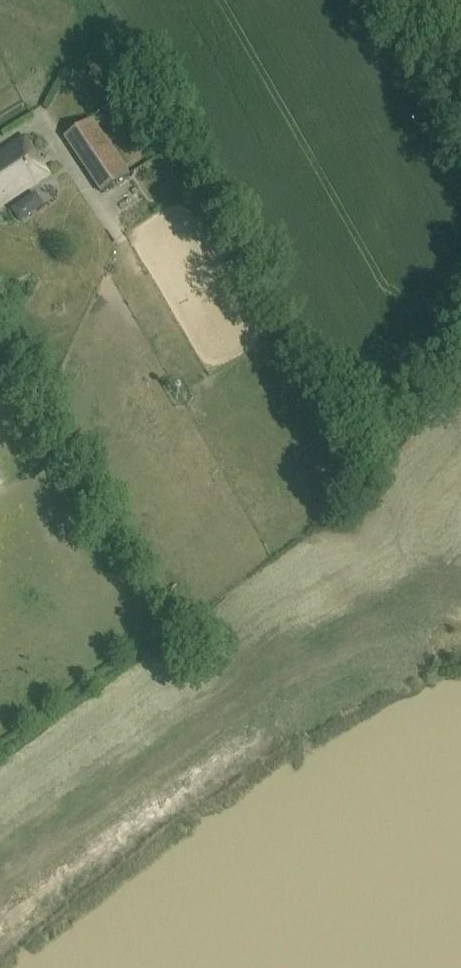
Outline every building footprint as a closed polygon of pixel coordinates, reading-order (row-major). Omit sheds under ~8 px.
[(53,135),(63,131),(55,114),(46,119),(53,135)] [(101,193),(130,174),(92,117),(63,135),(101,193)] [(0,154),(0,162),(0,206),(48,175),(24,139),(0,154)]
